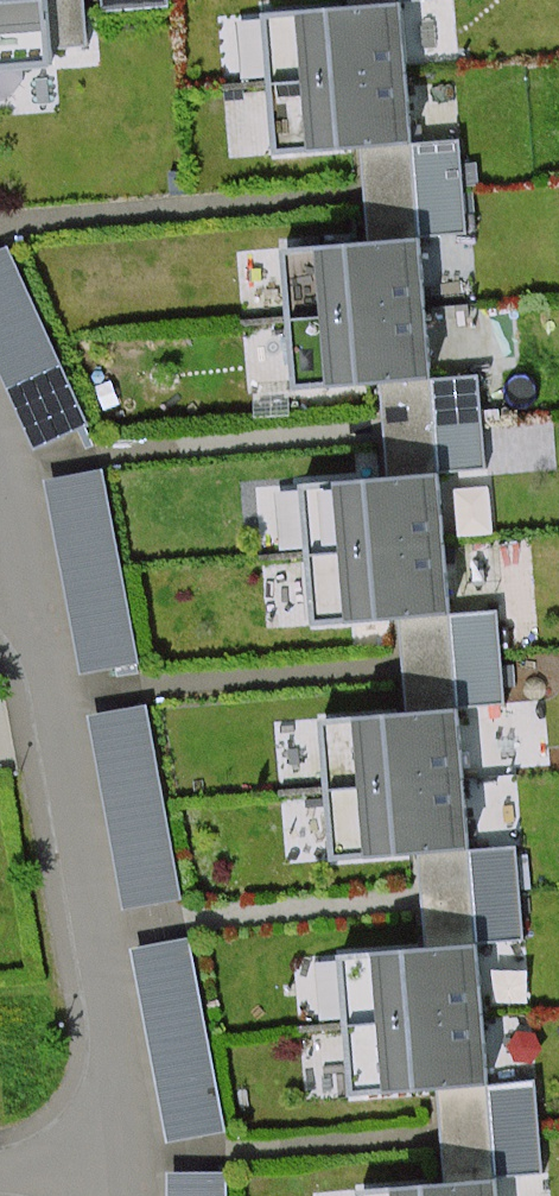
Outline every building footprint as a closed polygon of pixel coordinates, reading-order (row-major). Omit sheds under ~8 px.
[(48,39),(44,0),(0,0),(0,43),(48,39)] [(104,10),(169,5),(168,0),(103,0),(104,10)] [(402,7),(299,15),(309,149),(413,141),(402,7)] [(413,141),(423,238),(472,233),(463,136),(413,141)] [(423,238),(317,248),(328,382),(431,373),(423,238)] [(0,251),(0,367),(37,447),(88,424),(7,248),(0,251)] [(431,373),(439,473),(489,469),(480,369),(431,373)] [(104,472),(45,483),(80,672),(139,662),(104,472)] [(439,473),(334,483),(345,617),(449,609),(439,473)] [(449,609),(458,711),(507,707),(498,605),(449,609)] [(89,717),(124,910),(182,899),(148,707),(89,717)] [(458,711),(355,719),(365,853),(468,845),(458,711)] [(468,845),(478,945),(527,940),(517,840),(468,845)] [(186,938),(131,949),(168,1143),(223,1132),(186,938)] [(478,945),(373,955),(383,1088),(487,1081),(478,945)] [(487,1081),(497,1182),(546,1177),(536,1076),(487,1081)] [(226,1174),(169,1174),(169,1195),(226,1195),(226,1174)] [(393,1190),(394,1195),(498,1195),(497,1182),(393,1190)]
